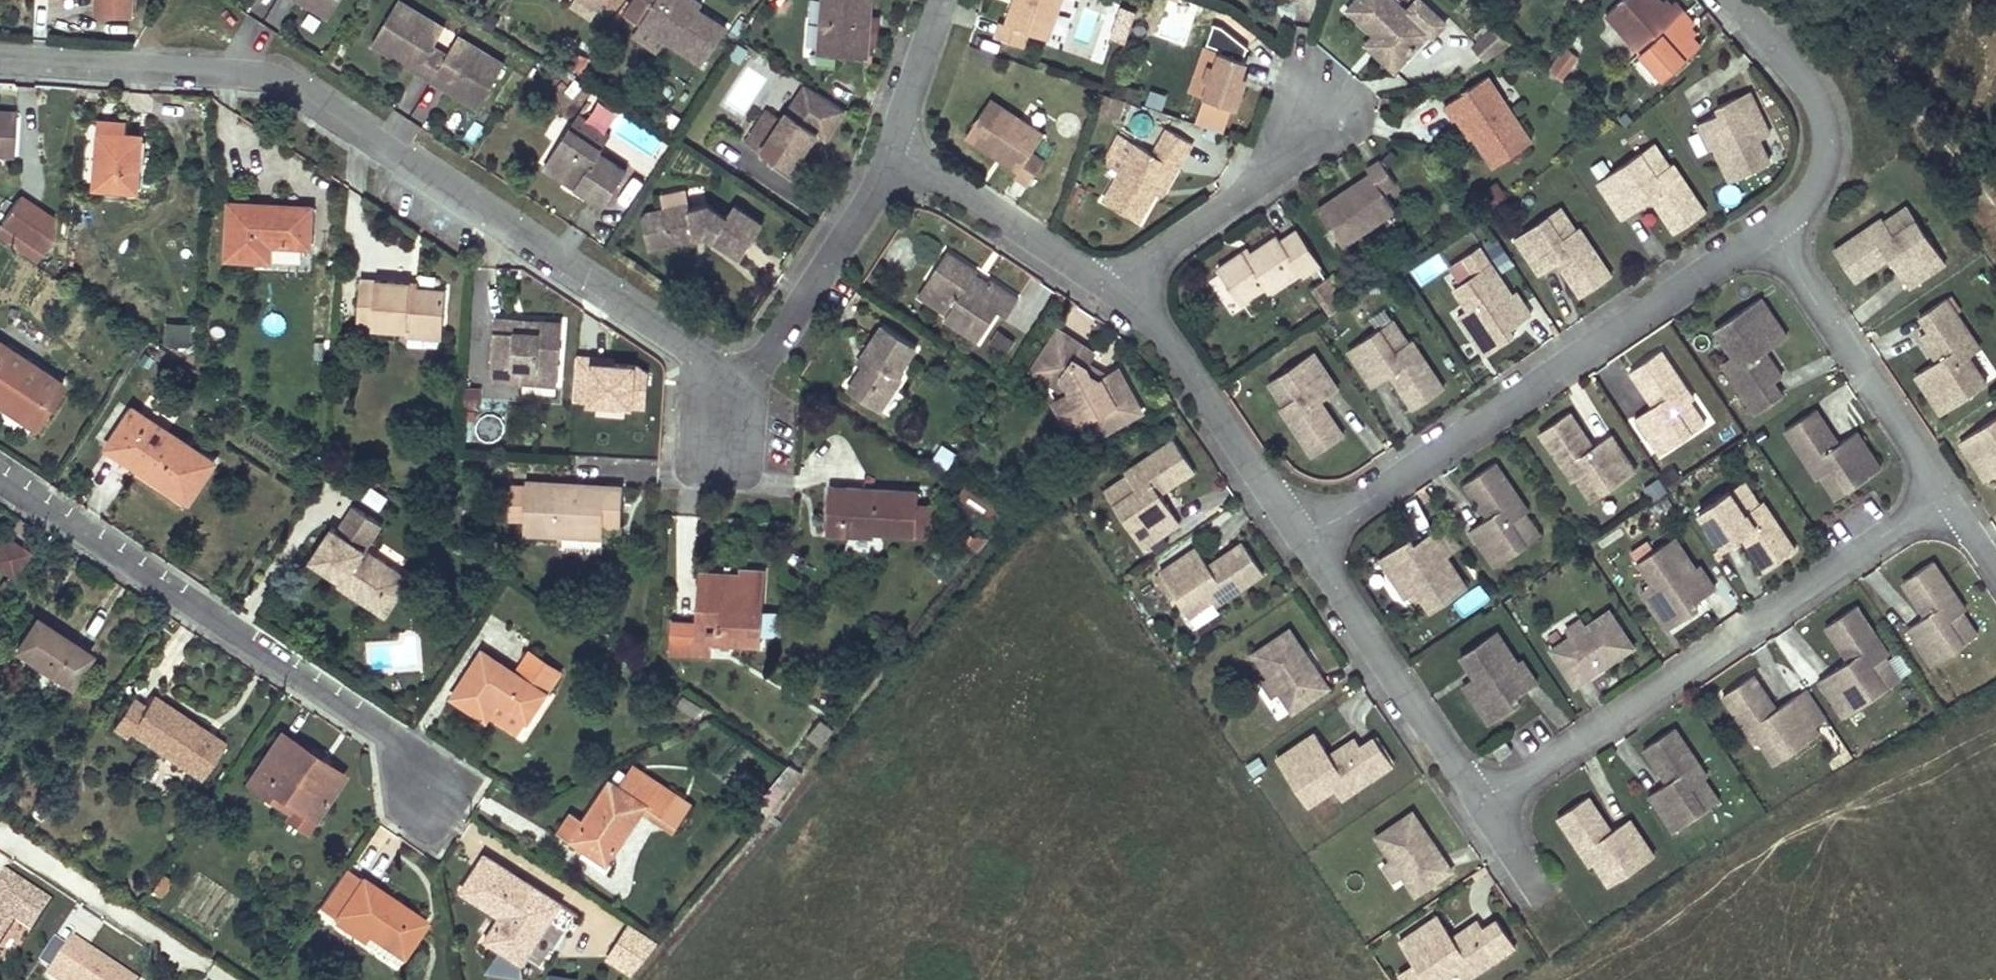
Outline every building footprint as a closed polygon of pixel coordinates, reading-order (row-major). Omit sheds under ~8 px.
[(102,11),(102,0),(94,0),(93,10),(102,11)] [(102,11),(130,13),(131,0),(102,0),(102,11)] [(311,1),(308,5),(325,16),(334,0),(310,0),(311,1)] [(368,42),(388,53),(391,48),(417,64),(414,69),(443,86),(446,82),(461,90),(458,95),(475,105),(500,62),(454,35),(443,53),(429,45),(441,27),(397,0),(393,0),(368,42)] [(599,10),(603,3),(599,0),(583,0),(599,10)] [(625,11),(642,22),(641,22),(665,38),(704,62),(727,27),(699,9),(690,3),(692,0),(632,0),(625,11)] [(703,2),(700,0),(692,0),(690,3),(699,9),(703,2)] [(819,54),(867,58),(869,40),(863,39),(866,13),(871,14),(872,0),(823,0),(822,18),(819,54)] [(996,36),(1024,46),(1029,31),(1050,38),(1054,26),(1048,18),(1051,9),(1059,11),(1063,0),(1022,0),(1019,8),(1012,6),(1006,23),(1001,21),(996,36)] [(1012,6),(1019,8),(1022,0),(1014,0),(1012,6)] [(1380,46),(1401,65),(1431,32),(1434,34),(1446,21),(1423,0),(1413,0),(1406,8),(1397,0),(1355,0),(1347,9),(1376,34),(1384,41),(1380,46)] [(1623,22),(1646,50),(1671,80),(1709,48),(1699,37),(1694,31),(1699,26),(1701,24),(1682,3),(1680,4),(1675,9),(1669,2),(1667,0),(1624,0),(1612,10),(1623,22)] [(1669,2),(1675,9),(1680,4),(1677,0),(1672,0),(1669,2)] [(1048,18),(1054,26),(1059,11),(1051,9),(1048,18)] [(322,32),(326,18),(310,13),(306,28),(322,32)] [(863,39),(869,40),(871,14),(866,13),(863,39)] [(655,51),(665,38),(641,22),(632,36),(655,51)] [(1495,23),(1474,42),(1485,56),(1494,49),(1511,35),(1495,23)] [(1699,26),(1694,31),(1699,37),(1705,33),(1699,26)] [(1376,34),(1368,44),(1397,70),(1401,65),(1380,46),(1384,41),(1376,34)] [(1567,76),(1584,53),(1571,43),(1554,66),(1567,76)] [(391,48),(388,53),(414,69),(417,64),(391,48)] [(1208,81),(1204,94),(1237,105),(1247,75),(1240,72),(1245,57),(1219,49),(1215,64),(1208,62),(1203,79),(1208,81)] [(743,65),(724,110),(745,119),(765,75),(743,65)] [(1489,73),(1444,104),(1452,116),(1459,112),(1493,163),(1532,137),(1489,73)] [(461,90),(446,82),(443,86),(458,95),(461,90)] [(747,146),(762,155),(766,149),(784,161),(794,167),(818,131),(828,138),(846,110),(807,85),(784,120),(770,110),(747,146)] [(1745,100),(1755,123),(1767,118),(1757,94),(1745,100)] [(966,136),(999,158),(1002,152),(1010,157),(1006,163),(1019,172),(1016,176),(1028,184),(1045,160),(1032,152),(1044,134),(1033,127),(1023,129),(1017,124),(1021,118),(991,99),(966,136)] [(1767,118),(1755,123),(1745,100),(1723,110),(1726,116),(1703,128),(1715,153),(1721,150),(1737,183),(1775,166),(1765,143),(1776,138),(1767,118)] [(11,153),(14,112),(0,111),(0,153),(11,153)] [(653,156),(664,140),(624,114),(614,130),(653,156)] [(99,131),(126,133),(127,120),(100,118),(99,131)] [(1033,127),(1021,118),(1017,124),(1023,129),(1033,127)] [(574,127),(552,160),(583,180),(577,188),(606,208),(631,171),(601,152),(605,147),(574,127)] [(1103,199),(1138,219),(1155,190),(1171,163),(1178,167),(1193,143),(1168,129),(1154,152),(1138,141),(1120,171),(1103,199)] [(99,131),(94,186),(135,188),(139,134),(126,133),(99,131)] [(1120,171),(1138,141),(1122,132),(1104,162),(1120,171)] [(1704,209),(1671,160),(1667,163),(1650,140),(1597,176),(1623,214),(1648,197),(1651,194),(1656,201),(1652,204),(1671,231),(1704,209)] [(766,149),(762,155),(780,167),(784,161),(766,149)] [(1002,152),(999,158),(1006,163),(1010,157),(1002,152)] [(1343,244),(1372,224),(1368,218),(1376,213),(1384,216),(1395,209),(1382,191),(1395,182),(1378,157),(1365,165),(1369,170),(1355,180),(1360,187),(1351,193),(1346,186),(1317,205),(1343,244)] [(552,160),(547,168),(577,188),(583,180),(552,160)] [(988,182),(1003,190),(1014,169),(1000,161),(988,182)] [(1162,194),(1178,167),(1171,163),(1155,190),(1162,194)] [(1355,180),(1346,186),(1351,193),(1360,187),(1355,180)] [(1734,181),(1718,192),(1729,207),(1744,196),(1734,181)] [(664,194),(667,207),(691,202),(688,189),(664,194)] [(0,217),(0,234),(40,252),(59,211),(12,190),(0,217)] [(1656,201),(1651,194),(1648,197),(1652,204),(1656,201)] [(229,201),(225,259),(269,260),(270,243),(307,245),(310,207),(229,201)] [(673,242),(700,236),(699,231),(708,230),(709,235),(745,258),(766,224),(735,204),(728,215),(709,203),(692,206),(691,202),(667,207),(673,242)] [(1545,211),(1560,234),(1573,227),(1557,203),(1545,211)] [(1905,203),(1884,217),(1892,229),(1913,214),(1905,203)] [(1573,227),(1560,234),(1545,211),(1513,232),(1538,270),(1561,256),(1565,262),(1562,265),(1580,292),(1610,272),(1578,223),(1573,227)] [(1892,229),(1884,217),(1880,212),(1831,245),(1852,275),(1886,252),(1906,281),(1942,257),(1913,214),(1892,229)] [(1368,218),(1372,224),(1384,216),(1376,213),(1368,218)] [(1218,268),(1238,297),(1261,282),(1265,287),(1297,265),(1301,272),(1318,259),(1296,225),(1279,236),(1276,231),(1251,248),(1245,252),(1242,248),(1216,265),(1218,268)] [(1508,252),(1499,239),(1489,246),(1497,259),(1508,252)] [(1464,299),(1466,297),(1469,304),(1458,311),(1469,329),(1480,322),(1494,343),(1513,330),(1509,324),(1530,311),(1514,286),(1510,289),(1490,258),(1489,258),(1479,242),(1463,252),(1474,268),(1453,282),(1464,299)] [(1242,248),(1245,252),(1251,248),(1248,243),(1242,248)] [(956,300),(947,317),(981,339),(1001,310),(1009,315),(1021,298),(991,279),(986,288),(973,279),(978,271),(948,252),(928,282),(956,300)] [(1441,255),(1410,267),(1418,285),(1448,272),(1441,255)] [(991,279),(978,271),(973,279),(986,288),(991,279)] [(1325,295),(1338,287),(1329,274),(1316,282),(1325,295)] [(356,325),(406,329),(405,325),(441,327),(444,289),(415,287),(409,286),(408,280),(359,278),(356,325)] [(956,300),(928,282),(917,299),(947,317),(956,300)] [(1330,312),(1334,309),(1325,295),(1316,282),(1312,285),(1330,312)] [(1334,309),(1347,300),(1338,287),(1325,295),(1334,309)] [(1983,375),(1964,349),(1950,328),(1962,320),(1942,292),(1916,311),(1925,323),(1916,330),(1935,357),(1927,361),(1925,358),(1910,368),(1938,407),(1983,375)] [(1746,374),(1735,382),(1755,412),(1782,393),(1773,379),(1782,373),(1763,345),(1770,340),(1772,342),(1785,334),(1759,295),(1713,326),(1731,352),(1746,374)] [(1377,324),(1393,348),(1410,337),(1393,313),(1377,324)] [(491,379),(520,381),(522,365),(557,367),(561,324),(539,322),(538,333),(514,332),(515,320),(495,319),(491,379)] [(539,322),(515,320),(514,332),(538,333),(539,322)] [(1950,328),(1964,349),(1977,340),(1962,320),(1950,328)] [(167,339),(195,339),(194,321),(167,321),(167,339)] [(1480,322),(1469,329),(1483,350),(1494,343),(1480,322)] [(1410,337),(1393,348),(1377,324),(1348,344),(1372,381),(1395,366),(1399,373),(1395,376),(1414,405),(1446,383),(1413,334),(1410,337)] [(405,325),(406,329),(405,334),(440,336),(441,327),(405,325)] [(866,369),(851,392),(883,413),(896,393),(904,381),(899,378),(918,347),(885,326),(866,355),(872,360),(866,369)] [(986,345),(1004,355),(1014,336),(997,327),(986,345)] [(1036,370),(1044,376),(1054,370),(1062,373),(1070,386),(1058,393),(1067,409),(1082,420),(1091,415),(1101,431),(1144,406),(1122,368),(1109,376),(1102,380),(1085,368),(1094,355),(1062,333),(1036,370)] [(35,420),(61,381),(0,341),(0,396),(35,420)] [(1663,449),(1692,430),(1677,406),(1690,397),(1694,395),(1661,347),(1633,366),(1651,391),(1654,389),(1660,398),(1638,412),(1663,449)] [(1304,390),(1286,402),(1282,405),(1314,453),(1347,430),(1330,406),(1327,408),(1319,397),(1338,383),(1315,348),(1288,365),(1304,390)] [(1720,360),(1735,382),(1746,374),(1731,352),(1720,360)] [(866,355),(859,365),(866,369),(872,360),(866,355)] [(1089,362),(1085,368),(1102,380),(1109,376),(1089,362)] [(522,365),(520,381),(556,383),(557,367),(522,365)] [(1270,378),(1286,402),(1304,390),(1288,365),(1270,378)] [(1064,410),(1067,409),(1058,393),(1070,386),(1062,373),(1054,370),(1044,376),(1064,410)] [(33,423),(35,420),(0,396),(0,402),(33,423)] [(1677,406),(1692,430),(1706,421),(1690,397),(1677,406)] [(1817,474),(1821,471),(1834,462),(1850,484),(1878,464),(1852,426),(1833,439),(1827,431),(1832,428),(1814,403),(1783,424),(1817,474)] [(1573,475),(1577,472),(1588,465),(1604,489),(1635,468),(1611,431),(1590,445),(1583,436),(1589,432),(1572,406),(1541,428),(1573,475)] [(135,407),(108,446),(188,498),(214,460),(135,407)] [(1957,434),(1983,473),(1995,464),(1995,408),(1957,434)] [(1136,487),(1114,503),(1143,544),(1179,520),(1157,486),(1167,479),(1169,482),(1192,466),(1172,436),(1124,468),(1127,473),(1136,487)] [(948,468),(956,452),(940,444),(932,460),(948,468)] [(1498,561),(1528,541),(1512,516),(1527,506),(1529,505),(1497,458),(1466,479),(1483,504),(1487,502),(1493,511),(1474,524),(1498,561)] [(1821,471),(1836,493),(1850,484),(1834,462),(1821,471)] [(1577,472),(1593,496),(1604,489),(1588,465),(1577,472)] [(1726,481),(1743,505),(1755,496),(1739,472),(1726,481)] [(1104,488),(1114,503),(1136,487),(1127,473),(1104,488)] [(622,487),(526,481),(525,484),(511,483),(509,516),(524,517),(522,529),(583,533),(583,534),(601,535),(602,523),(620,524),(622,487)] [(1755,496),(1743,505),(1726,481),(1698,501),(1723,537),(1740,525),(1747,535),(1745,536),(1763,561),(1792,540),(1760,492),(1755,496)] [(371,485),(362,499),(379,510),(388,496),(371,485)] [(871,535),(871,530),(871,525),(883,525),(883,531),(917,533),(919,490),(828,485),(826,533),(871,535)] [(1650,506),(1659,521),(1677,510),(1668,495),(1650,506)] [(331,526),(311,556),(342,576),(352,583),(348,590),(374,607),(399,569),(367,547),(383,523),(354,504),(337,530),(331,526)] [(1512,516),(1528,541),(1543,531),(1527,506),(1512,516)] [(1404,567),(1394,574),(1406,594),(1418,585),(1433,607),(1468,583),(1447,553),(1452,549),(1436,526),(1414,540),(1410,534),(1390,547),(1404,567)] [(1651,596),(1652,596),(1664,587),(1679,609),(1696,597),(1693,592),(1714,578),(1698,554),(1693,558),(1672,526),(1636,550),(1650,570),(1639,578),(1651,596)] [(14,577),(32,550),(3,531),(0,535),(0,568),(14,577)] [(1161,570),(1181,600),(1203,585),(1212,598),(1216,602),(1264,569),(1242,537),(1218,554),(1219,557),(1210,564),(1196,544),(1161,570)] [(1380,554),(1394,574),(1404,567),(1390,547),(1380,554)] [(1929,653),(1959,633),(1943,609),(1955,600),(1959,598),(1929,553),(1899,572),(1915,595),(1919,592),(1925,602),(1904,616),(1929,653)] [(399,569),(374,607),(386,615),(411,577),(399,569)] [(720,582),(701,581),(698,622),(674,622),(673,651),(708,654),(709,641),(758,644),(759,631),(760,608),(762,570),(739,569),(739,574),(719,573),(720,582)] [(702,571),(701,581),(720,582),(719,573),(702,571)] [(338,583),(348,590),(352,583),(342,576),(338,583)] [(1481,583),(1452,602),(1463,618),(1491,599),(1481,583)] [(1181,600),(1190,613),(1212,598),(1203,585),(1181,600)] [(1652,596),(1666,618),(1679,609),(1664,587),(1652,596)] [(1840,707),(1882,678),(1866,656),(1881,646),(1884,643),(1851,595),(1820,616),(1837,640),(1840,638),(1846,647),(1814,669),(1840,707)] [(1585,615),(1569,626),(1550,638),(1575,674),(1632,636),(1608,600),(1585,615)] [(1943,609),(1959,633),(1972,625),(1955,600),(1943,609)] [(1562,616),(1569,626),(1585,615),(1578,606),(1562,616)] [(760,608),(759,631),(779,633),(781,609),(760,608)] [(37,618),(17,647),(69,682),(88,653),(37,618)] [(1466,680),(1477,697),(1487,691),(1501,712),(1522,698),(1517,690),(1538,676),(1523,654),(1518,657),(1497,626),(1462,650),(1477,672),(1466,680)] [(1271,675),(1283,693),(1295,710),(1332,685),(1292,628),(1256,653),(1271,675)] [(1866,656),(1882,678),(1896,669),(1881,646),(1866,656)] [(517,673),(482,651),(453,696),(486,717),(489,712),(517,730),(525,718),(527,719),(558,672),(529,653),(517,673)] [(1752,733),(1755,731),(1768,723),(1783,745),(1784,745),(1814,723),(1789,687),(1770,700),(1763,690),(1767,687),(1750,663),(1719,685),(1752,733)] [(1274,699),(1283,693),(1271,675),(1262,680),(1274,699)] [(1477,697),(1492,719),(1501,712),(1487,691),(1477,697)] [(134,695),(114,725),(127,734),(131,729),(201,776),(224,742),(152,694),(146,703),(134,695)] [(405,709),(414,715),(420,706),(410,701),(405,709)] [(1671,822),(1702,801),(1686,778),(1699,769),(1702,767),(1669,718),(1639,740),(1656,764),(1660,762),(1666,771),(1646,785),(1671,822)] [(820,721),(807,736),(818,745),(830,730),(820,721)] [(1755,731),(1770,753),(1783,745),(1768,723),(1755,731)] [(1306,797),(1331,779),(1355,763),(1363,775),(1390,757),(1373,732),(1360,741),(1355,734),(1330,751),(1325,755),(1320,746),(1324,743),(1314,729),(1276,755),(1306,797)] [(246,780),(261,790),(265,785),(291,802),(312,815),(342,773),(280,732),(246,780)] [(1506,741),(1493,750),(1499,760),(1512,751),(1506,741)] [(1330,751),(1324,743),(1320,746),(1325,755),(1330,751)] [(1331,779),(1340,792),(1363,775),(1355,763),(1331,779)] [(584,848),(587,845),(607,859),(643,805),(661,816),(675,795),(633,767),(619,788),(609,782),(581,822),(570,815),(559,832),(584,848)] [(1686,778),(1702,801),(1715,791),(1699,769),(1686,778)] [(265,785),(261,790),(287,809),(291,802),(265,785)] [(1591,855),(1594,852),(1607,844),(1623,866),(1654,845),(1629,809),(1608,824),(1601,815),(1604,812),(1587,788),(1557,808),(1591,855)] [(312,815),(291,802),(287,809),(283,815),(304,828),(312,815)] [(1389,850),(1400,867),(1413,886),(1450,861),(1411,804),(1374,828),(1389,850)] [(1594,852),(1610,875),(1623,866),(1607,844),(1594,852)] [(584,848),(580,853),(601,868),(607,859),(587,845),(584,848)] [(1390,874),(1400,867),(1389,850),(1379,857),(1390,874)] [(502,916),(487,940),(521,962),(559,903),(485,856),(462,890),(502,916)] [(336,917),(335,919),(397,961),(424,920),(347,868),(320,907),(336,917)] [(12,921),(34,932),(52,894),(0,869),(0,946),(12,921)] [(162,872),(151,888),(160,894),(171,878),(162,872)] [(1459,966),(1482,950),(1489,961),(1517,942),(1499,916),(1485,925),(1480,916),(1453,934),(1448,937),(1442,928),(1447,926),(1438,912),(1401,936),(1430,979),(1437,979),(1459,966)] [(657,943),(632,926),(609,953),(632,972),(657,943)] [(1448,937),(1453,934),(1447,926),(1442,928),(1448,937)] [(48,979),(141,979),(72,934),(44,977),(48,979)] [(38,960),(50,967),(65,942),(52,935),(38,960)] [(1459,966),(1466,977),(1489,961),(1482,950),(1459,966)]
